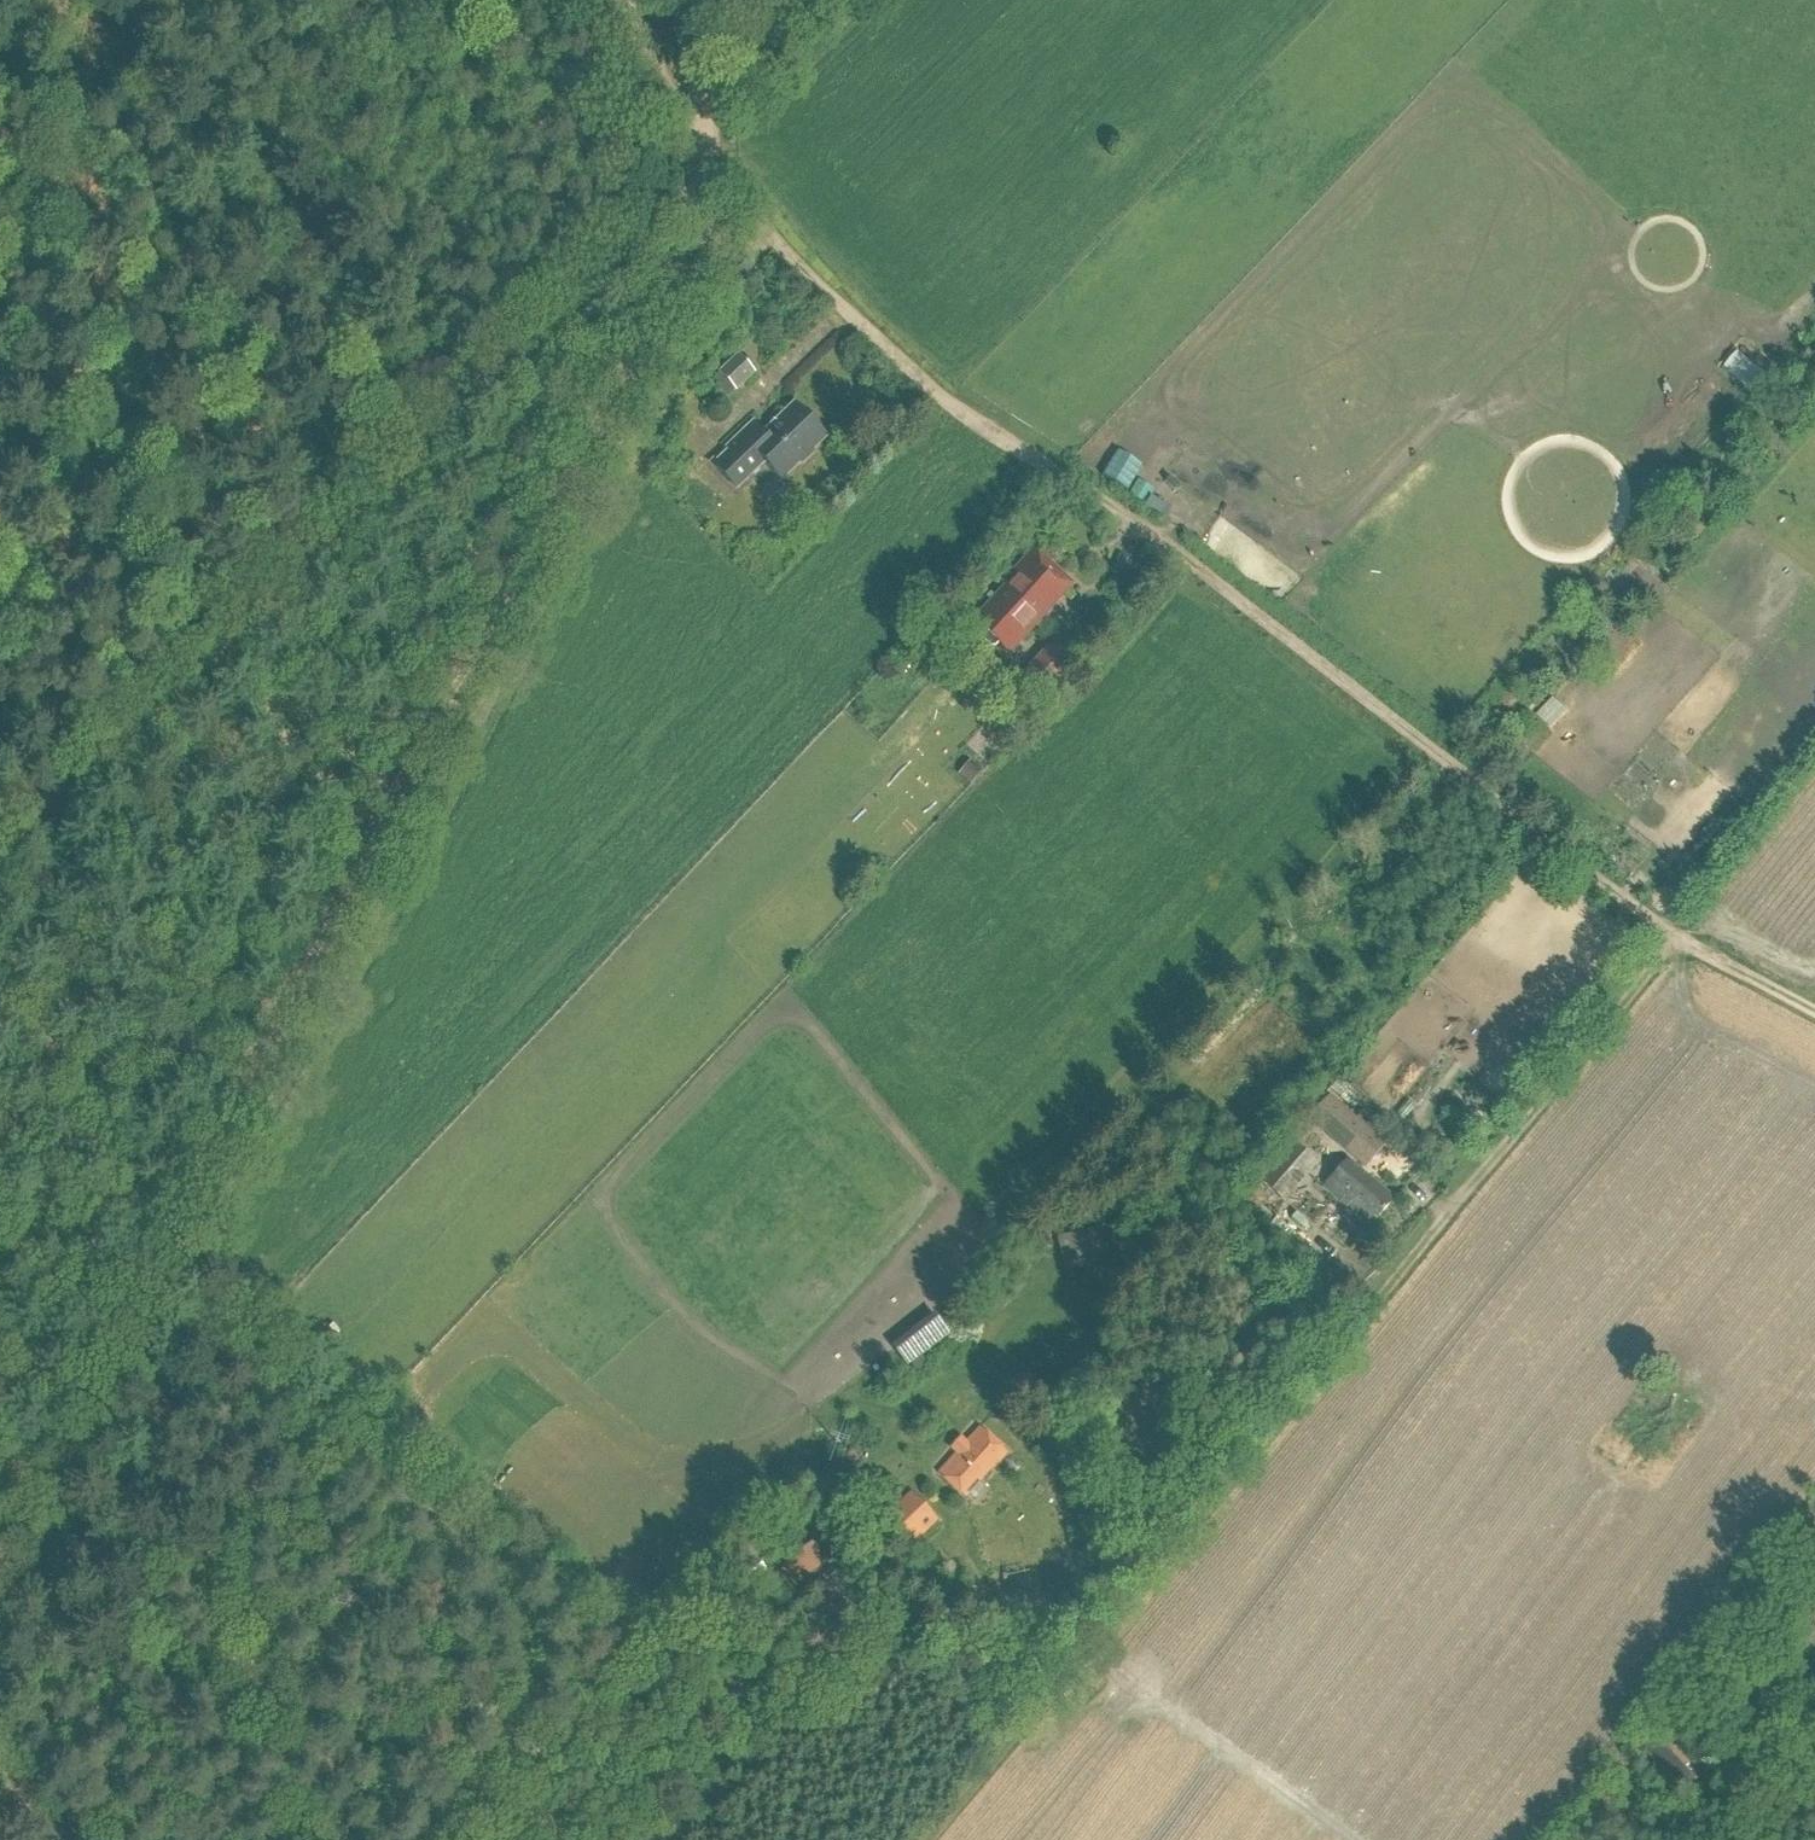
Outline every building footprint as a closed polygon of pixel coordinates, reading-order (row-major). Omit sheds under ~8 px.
[(756,373),(742,358),(712,384),(727,400),(756,373)] [(825,438),(795,406),(764,435),(753,424),(727,450),(728,452),(716,463),(714,462),(711,465),(735,489),(763,463),(780,480),(798,463),(801,466),(811,456),(813,454),(811,451),(825,438)] [(1143,523),(1152,502),(1133,494),(1124,515),(1143,523)] [(1051,562),(1035,547),(1002,583),(1006,587),(974,622),(984,631),(980,635),(980,640),(989,649),(994,648),(998,644),(1008,653),(1022,637),(1026,637),(1034,629),(1034,625),(1069,586),(1047,566),(1051,562)] [(1077,663),(1054,643),(1021,680),(1043,700),(1077,663)] [(962,753),(980,769),(993,755),(976,738),(962,753)] [(1377,1150),(1325,1105),(1312,1120),(1364,1164),(1377,1150)] [(1317,1166),(1291,1144),(1256,1184),(1282,1206),(1317,1166)] [(1395,1197),(1348,1159),(1324,1188),(1366,1222),(1371,1217),(1375,1221),(1395,1197)] [(1101,1227),(1056,1239),(1063,1265),(1108,1254),(1101,1227)] [(1007,1452),(979,1426),(966,1441),(962,1437),(951,1449),(956,1454),(940,1472),(966,1496),(1007,1452)] [(939,1521),(912,1492),(888,1514),(914,1543),(939,1521)] [(828,1563),(812,1542),(785,1563),(800,1584),(828,1563)]
